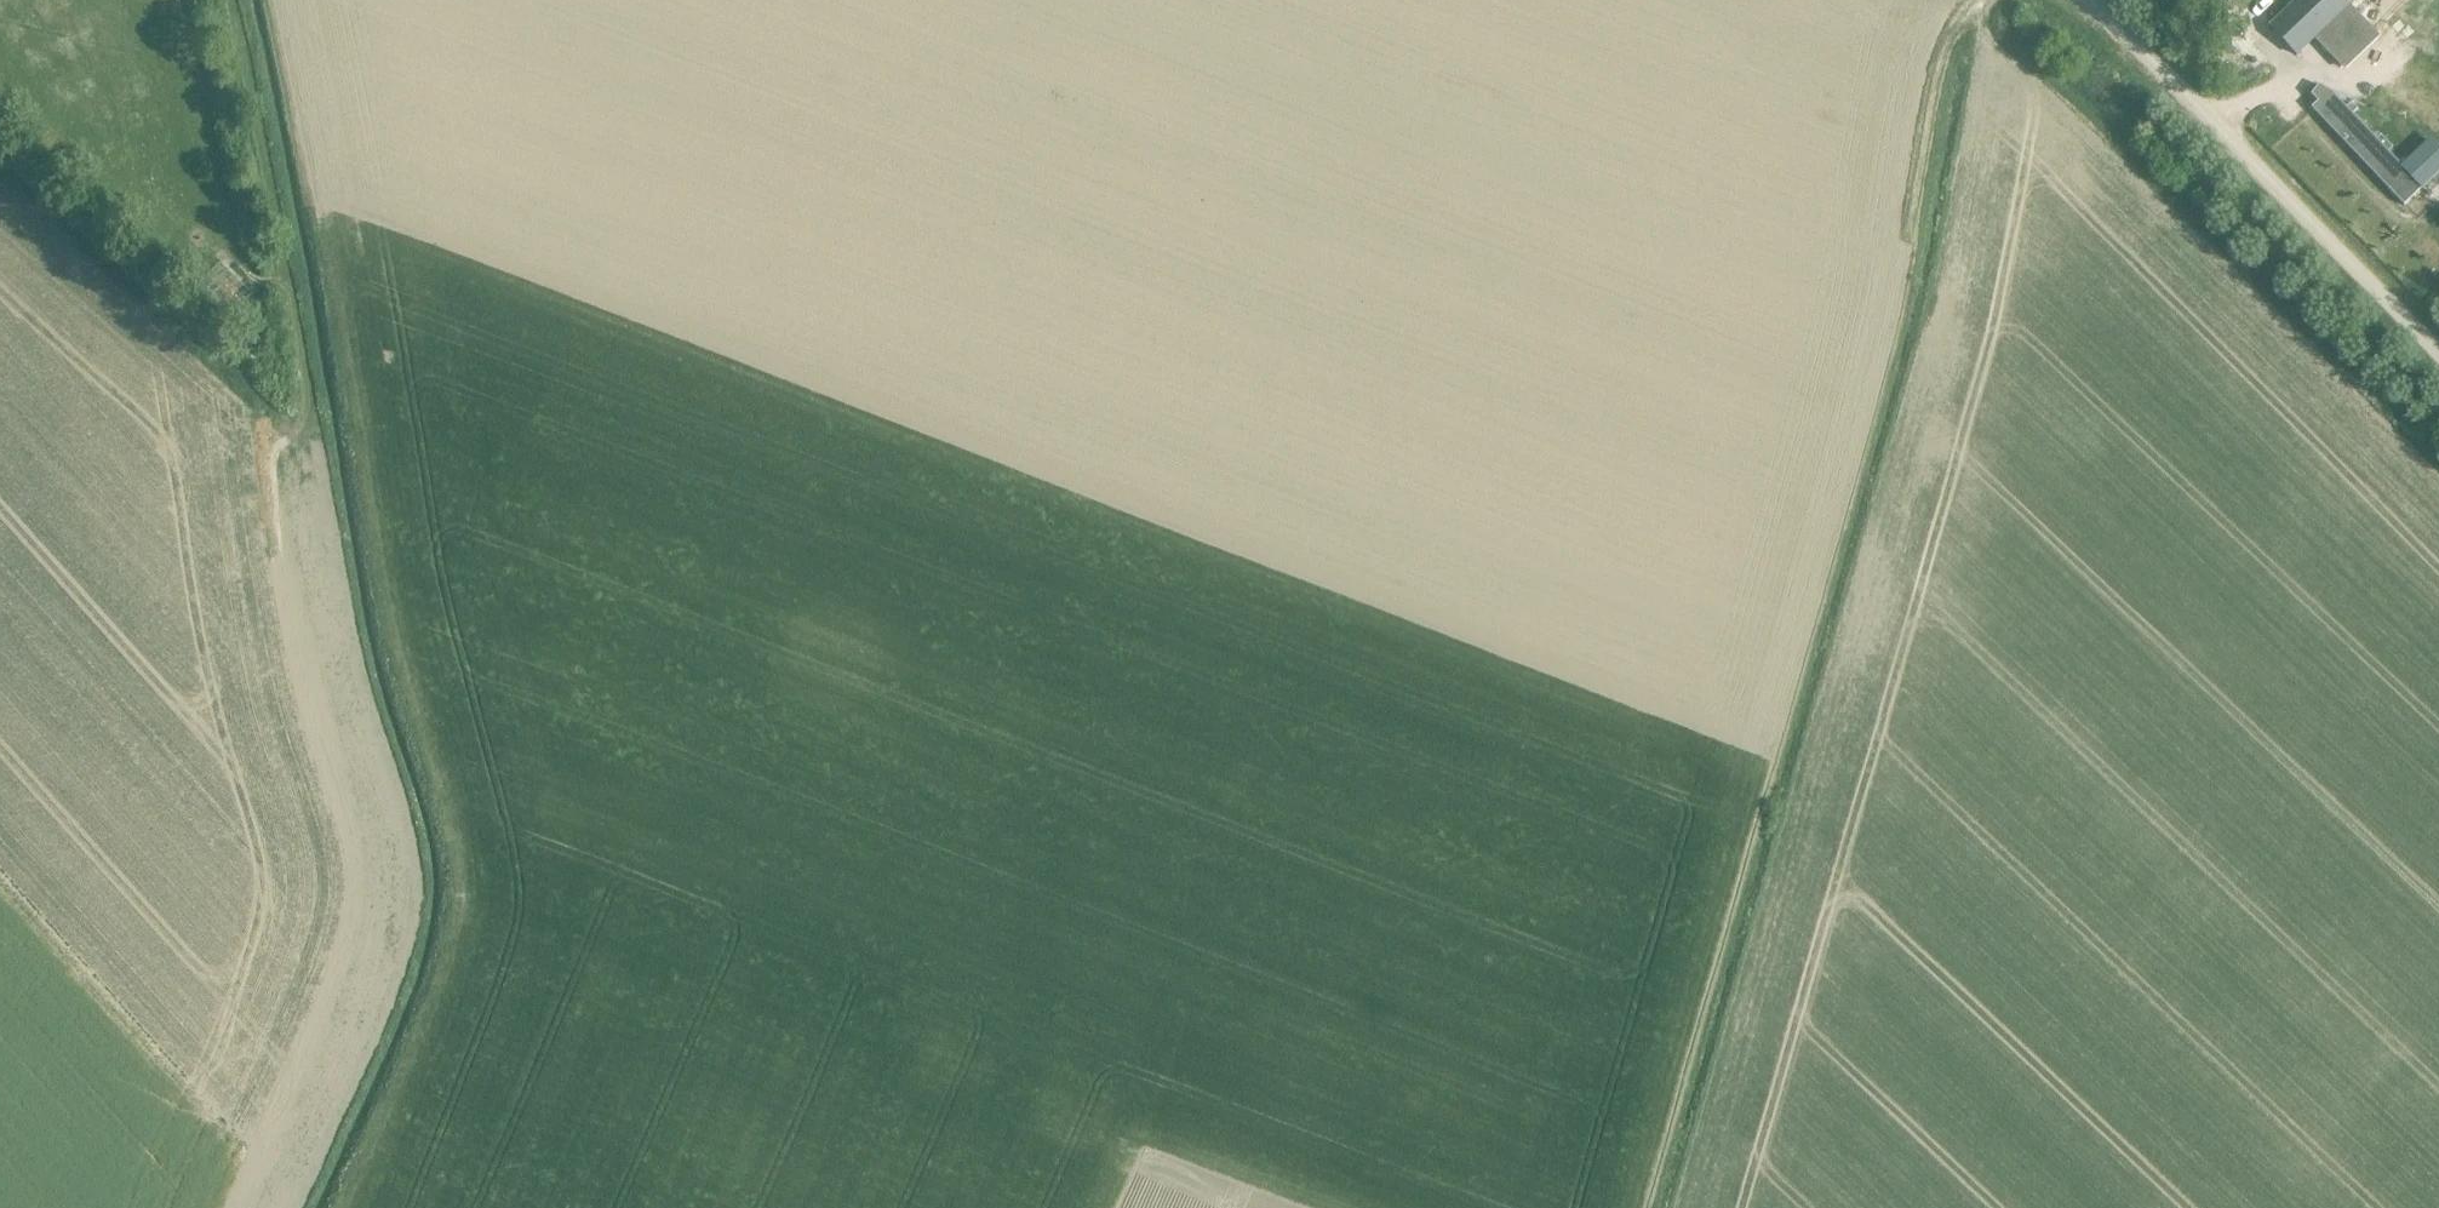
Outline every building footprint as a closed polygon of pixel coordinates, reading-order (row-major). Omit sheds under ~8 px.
[(2269,27),(2296,55),(2323,30),(2347,53),(2374,29),(2348,5),(2343,0),(2297,0),(2269,27)] [(2310,95),(2317,102),(2310,108),(2403,206),(2438,172),(2438,150),(2430,141),(2402,168),(2387,152),(2376,140),(2352,115),(2345,108),(2329,91),(2328,91),(2318,85),(2310,95)]
